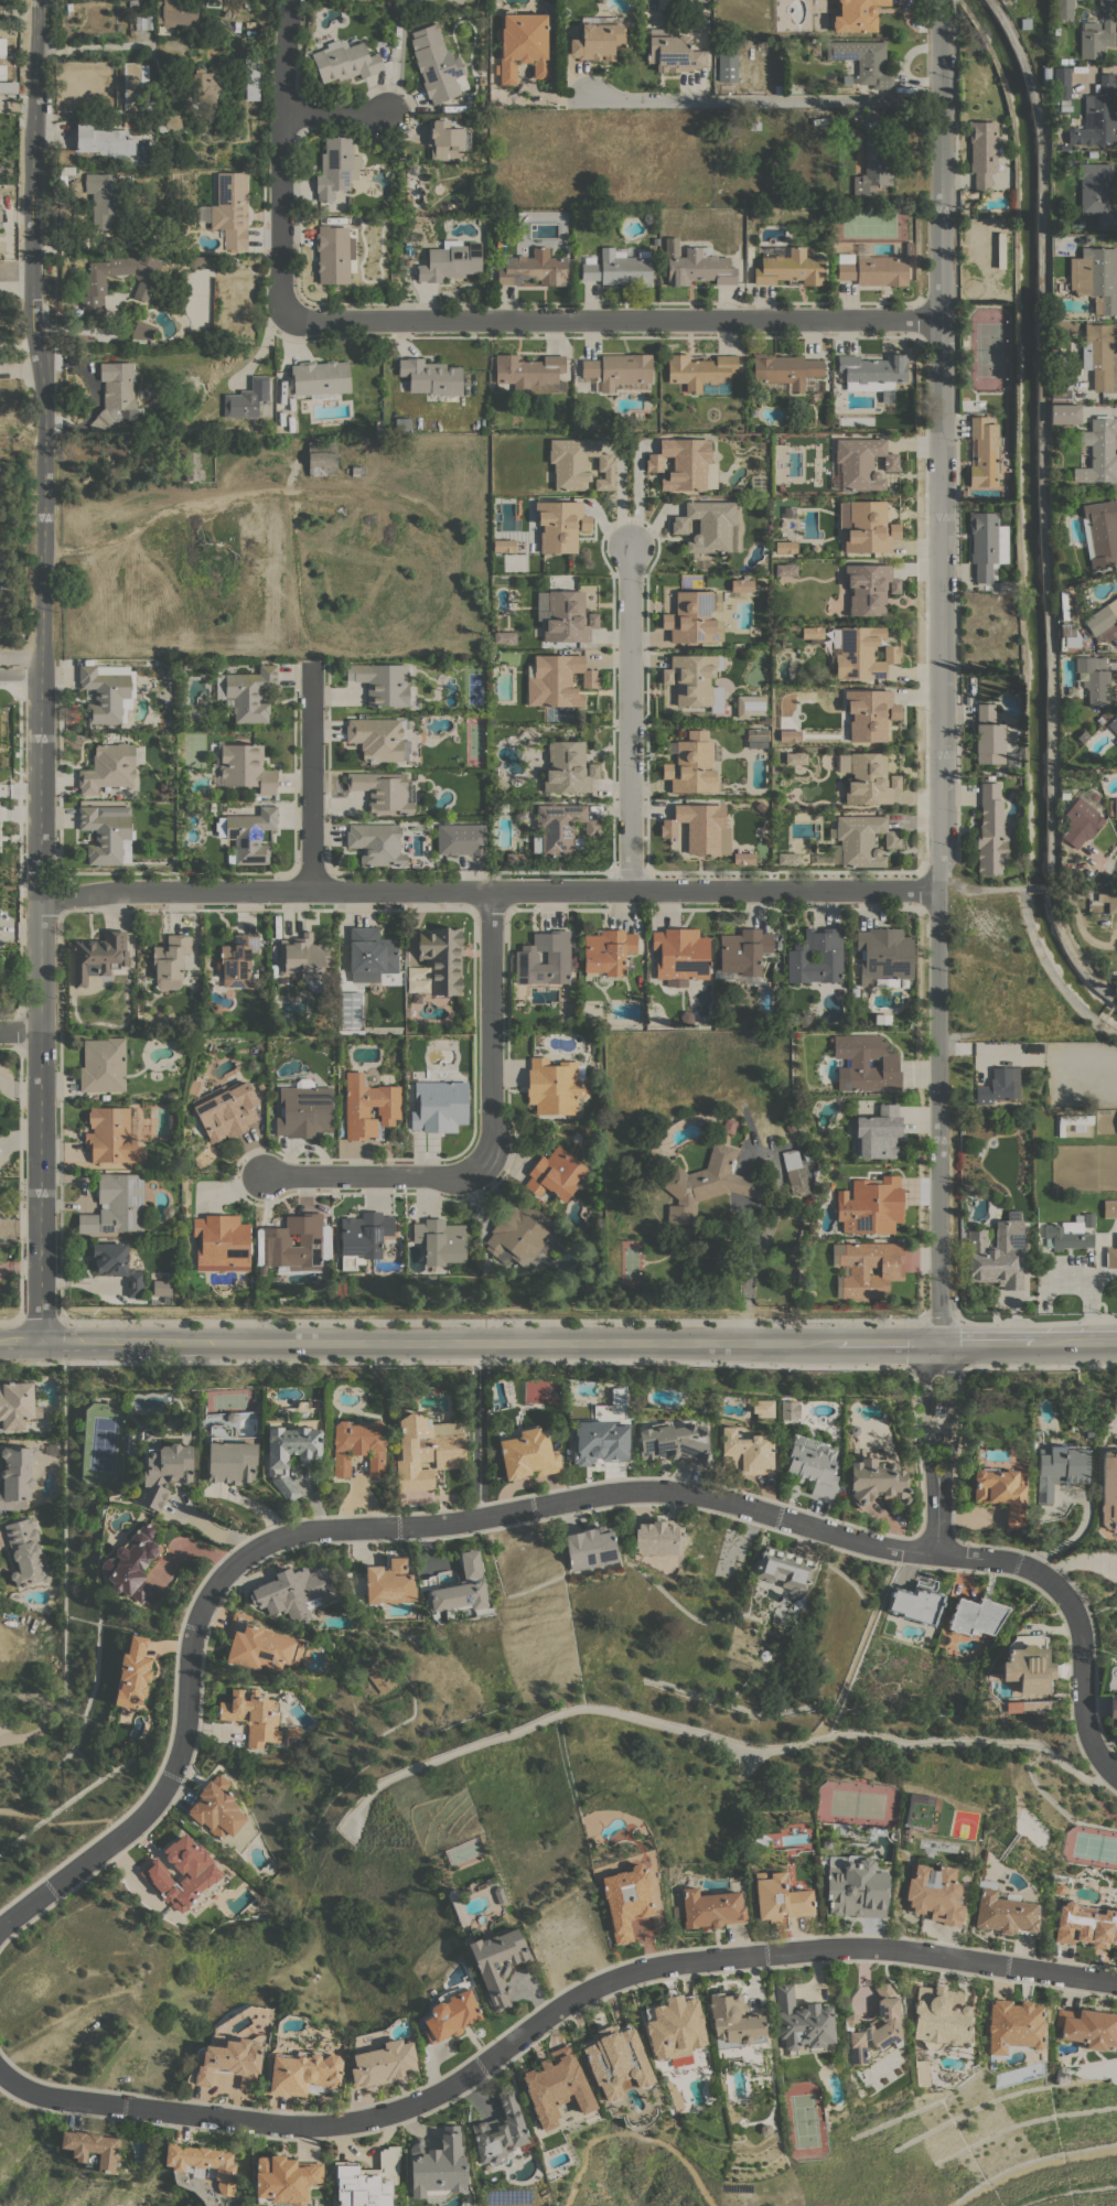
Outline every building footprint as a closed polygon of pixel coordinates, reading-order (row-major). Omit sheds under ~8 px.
[(155,22),(155,0),(163,0),(186,0),(186,4),(197,4),(197,25),(162,25),(162,22),(155,22)] [(839,2),(839,0),(889,0),(889,4),(873,4),(873,15),(877,15),(877,31),(873,31),(873,32),(833,32),(833,28),(831,28),(831,21),(833,21),(833,15),(839,15),(839,2)] [(1054,19),(1054,0),(1073,0),(1073,6),(1072,6),(1073,19),(1054,19)] [(1098,10),(1098,0),(1116,0),(1116,3),(1113,3),(1114,55),(1097,55),(1097,57),(1080,57),(1080,20),(1100,20),(1100,10),(1098,10)] [(504,12),(504,11),(505,11),(509,10),(513,11),(515,12),(516,12),(516,14),(546,14),(546,56),(549,56),(549,77),(546,77),(546,78),(536,78),(536,77),(533,77),(533,58),(531,58),(531,62),(518,62),(518,58),(516,58),(516,84),(513,84),(513,85),(503,85),(503,84),(500,84),(500,74),(495,74),(495,64),(500,64),(500,56),(501,56),(501,40),(500,39),(497,36),(496,35),(496,32),(497,30),(498,29),(500,28),(503,28),(503,14),(505,14),(504,12)] [(153,29),(135,29),(135,15),(152,15),(153,29)] [(581,15),(621,15),(622,28),(624,26),(624,51),(615,51),(615,60),(591,60),(591,58),(578,60),(577,56),(570,57),(570,55),(563,55),(563,39),(581,37),(581,23),(581,15)] [(630,26),(629,26),(626,26),(625,26),(623,25),(623,24),(622,22),(622,21),(623,20),(623,18),(625,17),(626,17),(629,17),(630,18),(631,18),(632,20),(632,22),(632,24),(631,25),(630,26)] [(1030,18),(1030,29),(1020,29),(1020,18),(1030,18)] [(452,58),(459,56),(464,73),(463,73),(469,87),(460,90),(460,93),(447,98),(447,99),(432,105),(430,98),(428,98),(422,82),(423,82),(420,72),(419,72),(416,61),(412,51),(413,50),(410,41),(411,41),(410,39),(412,37),(410,32),(437,23),(437,24),(438,24),(440,31),(439,31),(445,50),(449,47),(450,52),(451,51),(453,56),(451,57),(452,58)] [(646,39),(649,39),(649,28),(674,29),(674,35),(675,35),(675,37),(677,37),(677,35),(688,35),(688,42),(690,42),(690,50),(706,51),(706,66),(699,66),(699,68),(692,68),(692,71),(679,69),(679,72),(667,72),(667,71),(656,71),(656,63),(646,63),(646,39)] [(6,79),(0,79),(0,37),(6,37),(6,54),(14,54),(14,65),(6,65),(6,79)] [(311,53),(327,47),(325,43),(339,39),(340,42),(345,40),(347,46),(363,41),(368,56),(378,52),(384,67),(376,71),(377,72),(361,77),(358,73),(339,80),(337,77),(322,83),(311,53)] [(885,42),(885,69),(893,69),(892,88),(872,88),(872,84),(858,84),(858,58),(826,58),(826,41),(885,42)] [(737,82),(718,82),(718,49),(737,49),(737,82)] [(245,54),(258,54),(259,99),(246,100),(245,54)] [(123,62),(148,62),(148,87),(140,87),(140,109),(123,109),(123,108),(123,62)] [(1050,65),(1050,83),(1041,83),(1041,65),(1050,65)] [(1070,67),(1070,84),(1053,84),(1053,66),(1070,67)] [(197,103),(196,95),(189,96),(186,74),(194,73),(194,69),(204,68),(204,73),(214,72),(214,82),(217,82),(219,82),(219,87),(218,88),(215,89),(216,101),(197,103)] [(1072,143),(1067,144),(1067,131),(1066,131),(1066,127),(1077,127),(1077,129),(1078,129),(1080,128),(1082,128),(1083,128),(1084,129),(1084,94),(1098,94),(1098,74),(1116,74),(1116,89),(1113,89),(1113,118),(1116,118),(1116,143),(1072,143)] [(850,75),(851,85),(842,85),(842,75),(850,75)] [(18,93),(0,93),(0,81),(18,80),(18,93)] [(155,117),(179,111),(182,127),(159,132),(155,117)] [(438,118),(449,118),(449,128),(464,128),(464,138),(463,138),(463,147),(465,147),(465,159),(430,160),(430,144),(427,144),(427,129),(428,129),(428,114),(438,114),(438,118)] [(997,171),(990,171),(990,191),(974,191),(974,171),(969,171),(969,162),(970,162),(970,142),(969,142),(969,133),(967,133),(967,120),(970,120),(970,121),(997,121),(997,171)] [(76,122),(92,122),(92,129),(127,129),(127,138),(135,138),(135,153),(126,153),(126,155),(107,155),(107,154),(98,154),(98,151),(90,151),(76,151),(76,122)] [(880,134),(880,158),(888,158),(888,174),(892,174),(892,184),(876,184),(876,186),(874,186),(874,194),(852,194),(852,175),(860,175),(860,174),(864,174),(864,134),(880,134)] [(321,152),(324,152),(324,137),(353,137),(353,154),(362,154),(362,163),(358,163),(358,179),(351,179),(351,190),(333,190),(333,200),(316,200),(316,192),(315,192),(315,174),(321,174),(321,152)] [(1108,207),(1116,207),(1116,229),(1111,229),(1098,228),(1098,212),(1080,212),(1081,179),(1076,179),(1076,163),(1106,164),(1106,163),(1111,163),(1111,186),(1108,186),(1108,207)] [(247,249),(236,249),(236,251),(229,251),(229,249),(223,249),(224,227),(210,227),(211,205),(217,205),(217,172),(247,172),(247,249)] [(92,193),(85,193),(85,173),(117,173),(117,175),(130,174),(131,195),(115,195),(115,213),(109,213),(109,228),(92,229),(92,228),(92,193)] [(749,211),(758,211),(758,219),(749,219),(749,211)] [(350,283),(319,283),(319,271),(316,271),(316,261),(318,261),(318,250),(315,250),(315,233),(318,233),(318,225),(329,225),(329,226),(348,226),(348,237),(354,237),(355,259),(350,259),(350,283)] [(678,237),(678,256),(665,256),(665,237),(678,237)] [(745,237),(754,237),(754,265),(745,265),(745,237)] [(481,273),(464,272),(464,277),(442,277),(442,282),(426,282),(426,281),(417,281),(417,263),(428,265),(428,248),(442,248),(442,239),(462,239),(462,245),(468,245),(468,241),(481,241),(481,273)] [(799,283),(787,283),(787,279),(775,279),(775,283),(753,283),(753,267),(761,267),(761,257),(761,243),(786,243),(786,257),(788,257),(788,246),(805,246),(805,257),(823,257),(823,284),(802,286),(802,279),(799,279),(799,283)] [(906,256),(907,284),(857,284),(857,279),(837,279),(837,252),(853,252),(853,262),(857,262),(857,243),(869,243),(869,256),(906,256)] [(567,284),(539,286),(539,279),(518,279),(518,284),(497,284),(497,268),(504,268),(504,257),(517,257),(517,247),(533,247),(548,247),(548,257),(567,257),(567,284)] [(600,263),(600,247),(613,247),(613,249),(625,249),(624,256),(637,256),(637,249),(649,249),(649,257),(651,257),(651,281),(652,281),(652,286),(637,286),(637,282),(615,282),(615,284),(601,284),(601,280),(581,280),(581,262),(600,263)] [(685,257),(685,247),(710,247),(710,255),(717,255),(716,257),(729,257),(729,267),(737,267),(737,283),(715,283),(715,279),(688,279),(688,284),(667,284),(667,257),(685,257)] [(1081,248),(1116,248),(1116,313),(1103,313),(1103,315),(1095,315),(1095,313),(1094,313),(1094,297),(1088,297),(1088,294),(1076,294),(1074,292),(1073,290),(1068,290),(1068,257),(1081,257),(1081,248)] [(150,257),(158,259),(155,267),(159,268),(147,301),(123,293),(131,272),(105,275),(105,280),(101,281),(105,314),(86,316),(86,315),(82,315),(79,294),(85,294),(84,277),(88,271),(88,262),(105,260),(105,258),(136,256),(137,252),(150,257)] [(186,257),(203,257),(203,262),(198,262),(198,265),(194,265),(194,267),(190,267),(190,265),(186,265),(186,257)] [(157,326),(150,343),(129,335),(136,319),(157,326)] [(1111,391),(1093,391),(1093,368),(1082,369),(1082,341),(1084,341),(1084,323),(1089,323),(1089,324),(1108,324),(1108,323),(1116,323),(1116,349),(1110,349),(1111,391)] [(823,376),(821,376),(820,392),(764,392),(764,383),(753,383),(753,356),(752,356),(752,353),(767,353),(767,355),(773,355),(773,356),(794,356),(794,355),(803,355),(803,359),(823,359),(823,376)] [(523,354),(523,361),(543,361),(543,355),(565,355),(565,372),(558,372),(557,381),(566,381),(566,392),(525,392),(525,391),(513,391),(513,383),(495,383),(495,362),(495,354),(523,354)] [(629,354),(651,354),(652,383),(651,383),(651,388),(623,388),(623,391),(615,391),(615,388),(613,388),(613,392),(600,392),(600,391),(595,391),(594,381),(582,381),(581,376),(581,359),(601,359),(601,355),(629,354)] [(704,356),(704,359),(716,359),(716,355),(738,355),(738,372),(730,372),(730,383),(727,383),(727,390),(721,390),(701,390),(701,392),(686,392),(686,383),(667,383),(667,354),(689,354),(689,356),(704,356)] [(866,390),(866,384),(863,384),(863,390),(845,390),(845,372),(837,372),(837,355),(859,355),(859,359),(885,359),(885,354),(906,354),(906,381),(893,381),(893,390),(866,390)] [(462,395),(442,395),(442,394),(430,394),(430,391),(409,391),(409,375),(398,375),(398,359),(406,359),(406,357),(423,357),(423,363),(445,363),(445,366),(462,366),(462,395)] [(293,380),(291,380),(290,365),(298,364),(298,362),(315,361),(315,363),(325,363),(325,361),(336,359),(336,362),(348,361),(351,391),(337,392),(339,398),(310,399),(310,394),(294,395),(293,380)] [(132,362),(133,380),(131,380),(131,391),(133,391),(133,398),(136,398),(136,420),(111,421),(98,433),(87,424),(104,408),(103,389),(105,389),(105,380),(99,380),(99,363),(132,362)] [(1051,399),(1051,374),(1071,373),(1072,398),(1051,399)] [(224,416),(224,394),(239,394),(239,389),(250,389),(250,375),(268,375),(268,400),(258,400),(258,416),(224,416)] [(1082,406),(1081,424),(1051,424),(1051,405),(1082,406)] [(1116,482),(1072,482),(1072,467),(1091,467),(1091,444),(1078,444),(1078,431),(1091,431),(1091,418),(1095,418),(1095,415),(1111,415),(1111,417),(1116,417),(1116,435),(1113,435),(1113,454),(1116,454),(1116,482)] [(969,465),(971,465),(971,439),(970,439),(970,416),(987,416),(987,423),(998,423),(998,424),(999,424),(999,437),(1002,437),(1002,442),(1001,442),(1001,444),(999,444),(999,472),(998,472),(998,486),(969,486),(969,465)] [(600,439),(600,453),(612,453),(612,459),(614,459),(613,489),(594,489),(594,478),(603,478),(603,471),(598,471),(598,455),(587,455),(587,471),(590,471),(590,481),(587,481),(587,489),(567,489),(567,491),(558,491),(558,489),(555,489),(555,472),(554,472),(554,462),(548,462),(548,450),(549,450),(549,439),(600,439)] [(710,439),(710,463),(707,463),(707,471),(706,471),(706,489),(701,489),(701,491),(695,491),(695,489),(660,489),(660,477),(668,477),(668,471),(673,471),(673,455),(663,455),(663,471),(645,471),(645,459),(647,459),(647,453),(659,453),(659,439),(710,439)] [(885,439),(885,453),(898,453),(898,459),(899,459),(899,471),(883,470),(883,455),(872,455),(872,471),(876,471),(878,472),(879,473),(879,475),(879,476),(879,477),(884,477),(884,489),(852,488),(852,491),(844,491),(844,489),(840,489),(840,471),(839,471),(839,462),(835,462),(835,449),(836,449),(836,439),(885,439)] [(198,463),(201,463),(201,469),(203,469),(204,480),(198,480),(184,481),(184,478),(180,478),(180,472),(184,472),(184,452),(178,453),(178,441),(185,441),(185,443),(198,443),(198,463)] [(336,441),(336,475),(308,475),(308,441),(336,441)] [(351,465),(365,465),(366,476),(351,476),(351,465)] [(1115,499),(1116,513),(1116,519),(1116,526),(1116,555),(1105,557),(1103,542),(1091,545),(1091,542),(1085,544),(1081,517),(1083,517),(1082,505),(1115,499)] [(734,550),(730,550),(730,551),(727,551),(727,553),(720,553),(720,552),(686,551),(686,541),(692,541),(691,539),(692,537),(694,535),(696,534),(698,532),(698,518),(687,518),(687,534),(672,534),(672,521),(674,521),(674,516),(685,516),(685,501),(734,502),(734,512),(737,512),(735,525),(734,550)] [(849,501),(885,501),(885,527),(889,527),(889,523),(900,523),(900,538),(891,538),(891,551),(844,551),(844,540),(847,540),(847,529),(839,529),(839,502),(849,503),(849,501)] [(576,552),(539,552),(539,531),(543,531),(543,524),(537,524),(537,513),(535,513),(535,502),(582,502),(582,515),(590,515),(590,530),(579,530),(579,518),(577,518),(577,526),(576,526),(576,552)] [(1008,562),(991,562),(991,582),(975,582),(975,562),(970,562),(970,553),(971,553),(971,532),(970,532),(970,525),(968,525),(968,512),(988,512),(988,513),(998,513),(998,525),(1008,525),(1008,562)] [(515,539),(515,551),(512,551),(502,551),(493,551),(493,539),(515,539)] [(796,541),(796,552),(793,552),(793,553),(784,553),(784,552),(775,552),(775,541),(796,541)] [(774,575),(774,564),(784,563),(793,562),(793,563),(796,563),(796,575),(774,575)] [(891,564),(891,578),(900,578),(900,592),(889,592),(889,581),(885,581),(885,588),(885,614),(849,615),(849,612),(848,612),(848,606),(849,606),(849,595),(851,595),(851,587),(847,587),(847,575),(844,575),(844,564),(891,564)] [(731,580),(734,580),(734,579),(743,579),(743,580),(753,580),(753,591),(731,591),(731,580)] [(1013,581),(1013,582),(1017,582),(1017,591),(1013,591),(1013,592),(998,592),(999,581),(1013,581)] [(583,616),(584,616),(584,624),(587,624),(587,613),(598,613),(598,627),(589,627),(589,642),(543,641),(543,629),(546,629),(546,618),(550,618),(550,611),(547,611),(547,599),(547,593),(548,593),(548,590),(583,591),(583,616)] [(712,591),(712,612),(709,612),(709,620),(715,620),(715,631),(718,631),(718,642),(669,642),(670,628),(662,628),(662,613),(673,613),(673,617),(676,617),(676,591),(712,591)] [(1059,620),(1074,619),(1073,592),(1059,592),(1059,620)] [(1082,620),(1116,596),(1116,621),(1115,618),(1113,621),(1114,622),(1094,636),(1093,635),(1092,635),(1082,622),(1083,621),(1082,620)] [(802,627),(810,627),(810,626),(819,626),(819,627),(823,627),(823,637),(802,637),(802,627)] [(885,626),(885,638),(879,638),(879,646),(872,646),(873,660),(883,660),(883,645),(900,645),(900,657),(898,657),(898,663),(885,663),(887,677),(836,678),(836,668),(835,668),(835,654),(839,654),(839,644),(840,644),(840,626),(885,626)] [(514,632),(515,643),(512,643),(502,643),(502,642),(493,643),(493,632),(514,632)] [(526,704),(526,677),(527,677),(527,665),(534,665),(534,655),(584,655),(584,669),(597,669),(597,675),(599,675),(599,687),(582,687),(582,671),(571,671),(571,688),(577,688),(577,693),(583,693),(583,706),(539,706),(539,704),(526,704)] [(723,656),(722,669),(715,669),(715,677),(709,677),(709,685),(711,685),(711,687),(724,687),(724,703),(712,703),(712,706),(676,706),(676,679),(675,679),(675,671),(673,671),(673,684),(662,682),(662,668),(670,668),(670,655),(723,656)] [(1105,657),(1105,670),(1109,670),(1109,682),(1107,682),(1107,706),(1087,706),(1087,687),(1081,687),(1082,680),(1087,680),(1087,671),(1075,671),(1075,657),(1105,657)] [(258,665),(277,664),(277,687),(260,688),(260,698),(258,698),(258,702),(269,702),(269,722),(234,722),(234,712),(233,712),(233,706),(224,706),(224,699),(214,699),(213,674),(258,672),(258,665)] [(407,665),(411,665),(411,675),(408,675),(408,680),(407,680),(407,684),(408,684),(408,685),(412,685),(412,697),(413,697),(413,707),(408,707),(408,706),(401,706),(401,707),(391,707),(391,704),(367,706),(367,680),(354,681),(354,679),(346,679),(346,664),(407,664),(407,665)] [(130,670),(135,670),(135,697),(131,697),(131,709),(126,709),(126,722),(121,722),(121,723),(88,723),(88,714),(86,714),(86,711),(85,711),(85,707),(86,707),(86,703),(97,703),(97,699),(94,699),(94,691),(95,691),(95,688),(79,688),(79,681),(78,681),(78,665),(96,665),(96,666),(129,666),(130,670)] [(891,690),(891,703),(900,703),(900,719),(889,719),(889,707),(887,707),(887,714),(885,714),(885,741),(849,741),(849,720),(852,720),(852,713),(848,713),(848,701),(845,701),(845,690),(891,690)] [(748,696),(748,704),(749,704),(749,713),(748,713),(748,717),(737,717),(737,696),(748,696)] [(976,703),(994,703),(994,722),(998,722),(998,724),(1005,724),(1005,738),(1003,738),(1003,763),(976,763),(976,703)] [(1099,715),(1106,711),(1108,714),(1103,720),(1099,715)] [(1107,724),(1116,714),(1116,734),(1107,724)] [(400,720),(407,720),(407,728),(402,728),(402,734),(400,736),(400,739),(409,739),(410,758),(401,758),(402,761),(395,761),(385,761),(385,760),(374,761),(374,762),(369,762),(369,761),(364,761),(364,758),(362,758),(362,751),(361,751),(361,741),(345,742),(345,725),(347,725),(347,719),(400,719),(400,720)] [(747,740),(747,729),(750,729),(750,728),(759,728),(759,729),(767,729),(767,740),(747,740)] [(801,730),(801,741),(798,741),(798,742),(788,741),(780,741),(780,730),(801,730)] [(277,768),(277,786),(276,786),(276,794),(259,794),(259,786),(223,786),(223,785),(216,785),(216,774),(218,774),(218,764),(215,764),(215,755),(217,755),(217,741),(223,741),(223,744),(227,744),(227,742),(238,742),(238,744),(250,744),(250,743),(254,743),(254,744),(262,744),(262,768),(277,768)] [(574,792),(543,792),(543,779),(546,779),(546,770),(550,770),(550,761),(548,761),(548,750),(547,750),(547,744),(548,744),(548,741),(583,741),(583,767),(584,767),(584,775),(587,775),(587,763),(598,763),(598,778),(589,778),(589,792),(574,792)] [(712,741),(712,762),(710,762),(710,770),(716,770),(716,779),(718,779),(718,793),(670,792),(670,778),(662,778),(662,763),(674,763),(674,767),(676,767),(676,741),(712,741)] [(97,786),(97,794),(80,794),(80,786),(78,786),(78,770),(93,770),(93,754),(95,754),(95,746),(96,746),(96,744),(118,744),(118,743),(127,742),(128,744),(135,744),(135,746),(142,746),(142,763),(135,763),(135,765),(132,765),(132,767),(135,770),(135,776),(132,778),(132,785),(97,786)] [(1016,752),(1023,743),(1023,774),(1006,774),(1006,752),(1016,752)] [(785,753),(794,753),(794,752),(804,752),(804,753),(807,753),(806,764),(785,764),(785,753)] [(837,772),(837,753),(885,753),(885,778),(889,778),(889,775),(901,775),(900,789),(892,789),(892,803),(845,803),(845,792),(848,792),(848,782),(852,782),(852,773),(850,773),(850,772),(837,772)] [(413,805),(413,810),(412,814),(407,814),(407,816),(404,816),(404,814),(398,814),(398,810),(395,810),(394,814),(378,814),(378,816),(374,816),(374,814),(367,814),(367,811),(367,805),(367,801),(369,801),(369,789),(346,789),(346,784),(345,784),(346,778),(346,772),(406,773),(406,777),(407,778),(407,783),(416,783),(416,803),(412,803),(413,805)] [(998,783),(998,799),(1002,799),(1002,825),(1008,825),(1008,843),(1006,843),(1006,858),(1002,858),(1002,873),(978,873),(978,871),(977,871),(977,864),(978,864),(978,859),(977,859),(977,851),(978,851),(978,848),(976,848),(976,829),(979,829),(979,825),(980,825),(980,817),(981,817),(981,814),(980,814),(980,806),(980,783),(998,783)] [(1098,813),(1097,814),(1104,819),(1093,835),(1093,836),(1091,837),(1087,839),(1085,839),(1076,849),(1060,836),(1068,825),(1065,822),(1068,818),(1064,814),(1077,796),(1098,813)] [(1113,797),(1116,797),(1116,817),(1114,817),(1114,815),(1108,815),(1108,798),(1113,798),(1113,797)] [(729,827),(729,853),(720,853),(720,854),(715,854),(715,857),(710,857),(710,854),(704,854),(704,856),(696,856),(696,853),(687,853),(687,821),(676,821),(676,836),(659,836),(659,825),(662,825),(662,818),(674,818),(674,804),(723,804),(724,814),(724,827),(729,827)] [(531,852),(531,837),(540,836),(540,828),(536,828),(536,815),(537,815),(537,805),(587,805),(587,819),(599,819),(599,825),(601,825),(601,837),(584,837),(584,821),(573,821),(573,837),(581,837),(581,848),(573,848),(573,853),(565,853),(565,856),(557,856),(551,856),(551,857),(546,857),(546,854),(541,856),(541,852),(531,852)] [(130,806),(130,822),(131,822),(131,829),(130,829),(130,838),(121,838),(121,848),(122,848),(122,854),(121,854),(121,864),(88,864),(88,856),(86,856),(86,843),(96,843),(96,844),(97,844),(97,839),(96,839),(96,840),(95,840),(95,829),(78,829),(78,806),(130,806)] [(277,806),(277,821),(276,821),(276,829),(260,829),(260,832),(261,832),(261,838),(260,838),(260,839),(259,839),(259,843),(270,843),(270,856),(268,856),(268,863),(235,864),(235,863),(228,863),(228,853),(233,853),(233,848),(235,848),(235,847),(226,847),(226,838),(218,838),(218,830),(216,830),(216,821),(219,821),(219,815),(259,815),(259,806),(277,806)] [(887,816),(887,830),(899,830),(899,836),(900,836),(900,847),(884,847),(884,832),(873,832),(873,847),(876,847),(878,848),(879,849),(880,850),(880,852),(880,854),(879,856),(885,854),(885,865),(852,865),(852,868),(845,868),(845,865),(840,865),(841,848),(840,848),(840,839),(835,839),(835,826),(836,826),(836,816),(887,816)] [(398,824),(398,828),(400,828),(400,836),(398,836),(398,841),(400,842),(400,847),(399,848),(399,853),(406,852),(406,854),(407,856),(407,862),(406,863),(406,865),(400,865),(397,867),(397,865),(391,865),(391,860),(387,860),(387,864),(372,865),(368,865),(362,865),(362,863),(359,863),(359,856),(361,856),(361,853),(363,853),(363,847),(346,847),(346,830),(348,830),(348,824),(398,824)] [(485,825),(485,853),(438,854),(437,825),(485,825)] [(754,852),(754,863),(745,863),(745,864),(737,864),(737,863),(733,863),(733,852),(754,852)] [(799,852),(799,863),(796,863),(796,864),(787,864),(787,863),(777,863),(777,852),(799,852)] [(528,853),(528,864),(525,864),(516,864),(515,863),(506,864),(506,853),(528,853)] [(1106,891),(1116,891),(1116,913),(1107,913),(1108,902),(1103,901),(1103,900),(1097,900),(1097,893),(1106,893),(1106,891)] [(351,981),(351,971),(350,971),(350,926),(378,926),(378,938),(396,938),(396,944),(398,944),(398,972),(379,972),(379,981),(351,981)] [(430,994),(430,958),(418,958),(418,930),(430,930),(430,927),(463,927),(462,930),(460,930),(460,933),(461,935),(461,939),(460,941),(460,945),(462,945),(462,948),(461,948),(461,973),(462,973),(462,977),(460,977),(460,980),(461,981),(461,987),(459,988),(459,991),(462,991),(462,994),(430,994)] [(597,927),(601,927),(601,929),(624,929),(624,933),(636,933),(636,953),(624,953),(624,976),(605,976),(604,973),(586,973),(586,971),(583,971),(583,935),(597,935),(597,927)] [(819,981),(819,980),(810,980),(810,981),(787,981),(787,949),(793,949),(793,941),(804,941),(804,927),(814,927),(814,932),(823,932),(823,928),(841,927),(841,981),(819,981)] [(708,959),(710,959),(710,964),(708,964),(708,978),(688,978),(688,986),(667,986),(667,979),(656,979),(656,959),(658,959),(659,949),(652,949),(652,930),(664,930),(664,928),(698,928),(698,936),(708,936),(708,959)] [(772,951),(760,951),(760,975),(759,975),(759,979),(742,979),(742,975),(740,975),(740,971),(734,971),(734,978),(721,978),(721,971),(720,971),(720,957),(717,957),(717,948),(720,948),(720,934),(740,934),(740,928),(761,928),(761,933),(772,933),(772,938),(778,938),(778,940),(781,940),(781,948),(778,948),(778,949),(772,949),(772,951)] [(911,986),(874,987),(874,986),(870,986),(860,986),(860,959),(863,959),(863,949),(856,949),(856,930),(868,930),(868,928),(902,928),(902,936),(913,936),(913,978),(911,978),(911,986)] [(547,982),(547,981),(538,981),(538,982),(515,982),(515,950),(522,950),(522,944),(533,944),(533,933),(551,933),(551,929),(570,929),(570,954),(577,954),(577,971),(570,971),(570,982),(547,982)] [(74,949),(73,949),(73,946),(74,946),(74,939),(104,939),(104,930),(126,930),(126,949),(128,949),(128,965),(120,965),(120,968),(110,968),(110,975),(87,975),(87,986),(74,986),(74,949)] [(280,939),(297,939),(297,937),(302,937),(302,932),(312,932),(312,941),(325,941),(325,943),(327,943),(327,953),(331,953),(331,966),(323,966),(323,979),(300,979),(300,977),(291,977),(291,976),(280,976),(280,939)] [(191,953),(181,953),(181,969),(182,969),(182,973),(182,984),(178,989),(160,988),(155,986),(155,978),(154,978),(154,968),(152,968),(152,956),(151,956),(151,951),(153,951),(153,946),(167,946),(167,944),(168,944),(167,934),(182,934),(182,935),(191,935),(191,953)] [(258,953),(249,953),(249,968),(250,968),(250,971),(249,971),(249,987),(223,987),(223,978),(223,968),(219,968),(219,956),(218,956),(218,951),(221,951),(221,945),(234,945),(234,934),(250,934),(250,935),(258,935),(258,953)] [(411,993),(421,993),(421,1002),(411,1002),(411,993)] [(211,1008),(211,1004),(214,1002),(218,1002),(221,1005),(221,1010),(217,1012),(213,1011),(211,1008)] [(683,1010),(690,1010),(694,1016),(691,1022),(683,1022),(679,1016),(683,1010)] [(799,1014),(812,1015),(812,1026),(799,1026),(799,1014)] [(837,1089),(837,1057),(833,1057),(833,1035),(880,1034),(880,1042),(885,1042),(887,1052),(898,1052),(898,1062),(900,1062),(900,1070),(901,1070),(901,1075),(902,1075),(902,1085),(901,1085),(901,1089),(837,1089)] [(125,1090),(79,1090),(79,1066),(84,1066),(84,1040),(106,1040),(106,1037),(125,1037),(125,1090)] [(249,1052),(249,1047),(253,1045),(257,1045),(259,1048),(259,1053),(256,1055),(251,1055),(249,1052)] [(536,1113),(536,1104),(528,1104),(528,1096),(526,1096),(526,1082),(528,1082),(527,1068),(530,1068),(530,1057),(548,1056),(548,1062),(558,1062),(558,1061),(578,1061),(578,1078),(586,1078),(590,1083),(591,1091),(586,1097),(578,1097),(578,1113),(536,1113)] [(1020,1098),(1011,1098),(1011,1099),(992,1099),(992,1102),(976,1104),(976,1086),(990,1085),(990,1078),(992,1078),(992,1067),(1019,1066),(1020,1098)] [(346,1072),(364,1072),(364,1086),(368,1086),(368,1087),(377,1087),(377,1086),(400,1086),(400,1118),(394,1118),(394,1126),(379,1126),(379,1115),(377,1115),(377,1106),(369,1106),(369,1118),(377,1118),(377,1136),(365,1136),(365,1139),(346,1139),(346,1072)] [(332,1129),(321,1129),(321,1137),(288,1137),(288,1134),(276,1134),(276,1116),(280,1116),(280,1106),(279,1106),(279,1087),(294,1087),(294,1082),(300,1077),(310,1077),(314,1082),(314,1087),(332,1086),(332,1129)] [(225,1084),(226,1087),(236,1083),(237,1085),(247,1079),(258,1102),(253,1106),(258,1118),(246,1124),(248,1128),(228,1139),(226,1132),(224,1133),(225,1136),(211,1143),(208,1139),(210,1139),(205,1130),(203,1130),(201,1124),(202,1123),(191,1101),(225,1084)] [(468,1123),(457,1123),(457,1132),(422,1132),(422,1129),(410,1129),(410,1110),(418,1110),(418,1100),(415,1100),(415,1082),(422,1082),(422,1080),(449,1080),(449,1082),(468,1082),(468,1123)] [(257,1085),(262,1082),(266,1089),(261,1093),(257,1085)] [(853,1152),(853,1137),(856,1137),(856,1116),(879,1116),(879,1104),(898,1104),(898,1116),(901,1116),(901,1136),(895,1136),(895,1144),(896,1144),(896,1158),(859,1158),(859,1152),(853,1152)] [(129,1134),(136,1134),(136,1145),(141,1145),(141,1162),(128,1162),(128,1161),(96,1161),(96,1162),(92,1162),(92,1149),(87,1149),(87,1143),(85,1143),(85,1132),(93,1132),(93,1128),(89,1128),(89,1122),(88,1122),(88,1108),(89,1108),(89,1106),(95,1106),(95,1107),(129,1107),(137,1107),(137,1130),(129,1130),(129,1134)] [(176,1113),(176,1128),(168,1128),(168,1113),(176,1113)] [(1059,1115),(1093,1115),(1093,1123),(1064,1123),(1064,1137),(1057,1136),(1059,1115)] [(724,1118),(735,1121),(732,1134),(721,1131),(724,1118)] [(571,1136),(576,1132),(580,1133),(581,1139),(578,1142),(573,1141),(571,1136)] [(667,1205),(676,1205),(676,1198),(659,1184),(665,1177),(664,1177),(668,1171),(669,1172),(676,1164),(686,1173),(705,1167),(712,1141),(734,1148),(734,1149),(735,1150),(733,1159),(732,1158),(728,1172),(760,1182),(755,1198),(729,1191),(695,1201),(695,1224),(667,1223),(667,1205)] [(590,1170),(582,1180),(577,1186),(565,1202),(546,1187),(539,1197),(524,1185),(531,1175),(528,1173),(545,1151),(549,1154),(557,1144),(590,1170)] [(809,1193),(798,1196),(797,1193),(791,1195),(790,1191),(781,1151),(791,1149),(795,1149),(796,1149),(801,1166),(803,1165),(809,1193)] [(149,1179),(149,1192),(143,1192),(143,1230),(117,1229),(117,1231),(101,1231),(101,1233),(78,1233),(78,1213),(99,1214),(99,1207),(108,1207),(108,1203),(98,1203),(98,1197),(96,1197),(96,1187),(98,1187),(98,1173),(110,1173),(143,1174),(143,1179),(149,1179)] [(841,1219),(837,1219),(836,1199),(836,1190),(847,1190),(847,1198),(851,1198),(850,1180),(877,1180),(877,1181),(881,1181),(881,1175),(900,1175),(900,1187),(902,1187),(902,1222),(894,1222),(894,1233),(876,1233),(877,1237),(864,1237),(864,1233),(852,1233),(845,1233),(841,1233),(841,1219)] [(831,1191),(826,1188),(829,1181),(835,1183),(831,1191)] [(1104,1199),(1116,1199),(1116,1217),(1103,1217),(1103,1199),(1104,1199)] [(512,1204),(518,1208),(525,1201),(558,1226),(527,1265),(514,1253),(506,1263),(502,1260),(485,1248),(488,1244),(485,1241),(493,1233),(491,1230),(512,1204)] [(162,1213),(162,1208),(165,1205),(171,1205),(173,1209),(173,1214),(170,1216),(164,1216),(162,1213)] [(342,1255),(341,1255),(341,1217),(344,1217),(353,1217),(353,1218),(362,1217),(362,1212),(382,1212),(382,1215),(394,1215),(394,1235),(382,1235),(382,1258),(362,1258),(362,1257),(355,1257),(355,1269),(342,1269),(342,1255)] [(278,1266),(268,1266),(268,1234),(273,1234),(273,1227),(286,1227),(286,1215),(303,1215),(303,1213),(322,1213),(322,1222),(331,1222),(331,1239),(322,1239),(322,1242),(323,1242),(323,1251),(322,1251),(322,1266),(321,1266),(321,1271),(301,1271),(301,1273),(278,1273),(278,1266)] [(1094,1213),(1094,1227),(1084,1227),(1084,1213),(1094,1213)] [(196,1270),(196,1247),(194,1247),(194,1236),(192,1236),(192,1217),(205,1217),(205,1215),(239,1215),(239,1223),(249,1223),(249,1269),(196,1270)] [(1085,1231),(1085,1233),(1093,1233),(1093,1247),(1062,1247),(1063,1249),(1053,1249),(1053,1247),(1050,1247),(1050,1237),(1045,1238),(1045,1224),(1057,1224),(1057,1225),(1060,1225),(1060,1222),(1074,1222),(1074,1215),(1082,1215),(1082,1231),(1085,1231)] [(603,1217),(603,1230),(594,1230),(594,1217),(603,1217)] [(465,1224),(465,1261),(444,1261),(444,1266),(425,1266),(425,1241),(413,1241),(413,1223),(425,1223),(425,1218),(444,1218),(444,1224),(465,1224)] [(987,1228),(987,1246),(996,1246),(996,1220),(1022,1219),(1022,1247),(1012,1247),(1012,1255),(1017,1255),(1017,1266),(1022,1266),(1022,1289),(1003,1289),(1003,1285),(998,1285),(998,1281),(969,1281),(969,1242),(968,1242),(968,1241),(967,1241),(967,1230),(978,1230),(979,1228),(987,1228)] [(1116,1233),(1116,1267),(1106,1267),(1106,1246),(1111,1246),(1111,1248),(1116,1248),(1116,1233)] [(558,1236),(569,1245),(568,1246),(570,1247),(567,1250),(565,1249),(560,1253),(550,1246),(558,1236)] [(841,1276),(842,1276),(842,1271),(842,1265),(838,1265),(838,1253),(845,1253),(845,1242),(902,1242),(902,1262),(898,1262),(898,1271),(903,1271),(903,1280),(888,1280),(888,1292),(881,1292),(881,1298),(841,1298),(841,1276)] [(127,1244),(127,1250),(129,1250),(129,1263),(127,1263),(127,1267),(133,1267),(133,1270),(143,1270),(143,1296),(127,1296),(127,1293),(126,1293),(126,1281),(127,1281),(127,1276),(123,1276),(123,1273),(106,1273),(106,1270),(103,1270),(99,1272),(96,1272),(93,1270),(93,1266),(95,1263),(90,1265),(90,1253),(93,1253),(93,1244),(127,1244)] [(152,1280),(171,1280),(171,1295),(152,1295),(152,1280)] [(1,1419),(0,1419),(0,1383),(8,1382),(8,1381),(12,1381),(12,1382),(32,1382),(33,1405),(42,1405),(42,1417),(34,1417),(34,1418),(28,1418),(28,1420),(24,1420),(24,1422),(25,1422),(25,1427),(24,1427),(24,1429),(21,1429),(19,1431),(13,1431),(12,1429),(1,1430),(1,1419)] [(627,1422),(627,1428),(626,1428),(626,1449),(627,1449),(627,1461),(600,1460),(600,1462),(593,1462),(594,1460),(592,1460),(592,1462),(589,1462),(589,1465),(577,1465),(577,1463),(572,1462),(572,1448),(576,1448),(576,1441),(572,1441),(572,1424),(576,1424),(576,1421),(593,1422),(593,1410),(612,1410),(612,1391),(625,1390),(626,1422),(627,1422)] [(932,1416),(932,1398),(945,1398),(945,1416),(932,1416)] [(773,1417),(755,1417),(755,1412),(752,1412),(751,1405),(755,1405),(755,1400),(773,1399),(773,1417)] [(780,1401),(796,1401),(796,1403),(798,1403),(798,1417),(796,1417),(796,1419),(780,1419),(780,1401)] [(444,1485),(438,1486),(436,1468),(434,1468),(434,1460),(420,1461),(420,1468),(433,1467),(434,1488),(398,1491),(395,1448),(399,1448),(397,1420),(411,1410),(426,1418),(426,1419),(430,1418),(430,1422),(460,1421),(461,1430),(463,1430),(465,1466),(442,1468),(444,1485)] [(228,1411),(234,1411),(237,1414),(237,1418),(235,1421),(230,1422),(226,1419),(226,1414),(228,1411)] [(334,1450),(333,1450),(333,1444),(332,1444),(332,1438),(333,1438),(333,1425),(339,1420),(374,1420),(379,1420),(384,1424),(384,1440),(385,1440),(385,1446),(385,1475),(380,1475),(380,1477),(373,1477),(373,1475),(369,1475),(368,1451),(368,1450),(367,1450),(367,1454),(350,1454),(350,1475),(347,1475),(347,1477),(336,1477),(336,1475),(334,1475),(334,1450)] [(675,1459),(669,1460),(666,1457),(665,1455),(640,1460),(638,1452),(640,1452),(636,1432),(638,1432),(638,1430),(649,1428),(649,1424),(669,1421),(670,1429),(683,1427),(686,1424),(690,1423),(694,1425),(694,1428),(702,1425),(707,1451),(704,1461),(706,1461),(704,1465),(676,1455),(675,1459)] [(850,1431),(849,1427),(853,1423),(858,1425),(858,1430),(855,1433),(850,1431)] [(282,1427),(282,1429),(293,1429),(293,1427),(309,1427),(309,1429),(315,1429),(318,1428),(319,1429),(320,1430),(321,1431),(321,1432),(321,1433),(321,1434),(320,1460),(310,1460),(310,1464),(308,1465),(304,1465),(301,1465),(299,1464),(300,1462),(299,1461),(298,1459),(298,1453),(287,1453),(288,1474),(301,1494),(289,1503),(271,1479),(271,1475),(267,1475),(267,1427),(282,1427)] [(497,1440),(519,1435),(518,1430),(538,1427),(539,1430),(546,1429),(550,1453),(558,1452),(561,1470),(535,1475),(534,1470),(530,1470),(530,1474),(523,1475),(523,1476),(519,1477),(519,1478),(511,1479),(509,1478),(506,1479),(497,1440)] [(721,1465),(721,1462),(720,1462),(720,1455),(721,1455),(721,1453),(721,1427),(734,1427),(734,1439),(750,1439),(750,1435),(758,1435),(758,1434),(772,1434),(772,1449),(773,1449),(773,1452),(772,1452),(772,1466),(773,1466),(773,1472),(767,1472),(767,1471),(765,1471),(765,1474),(739,1474),(739,1467),(737,1467),(724,1468),(724,1467),(721,1467),(721,1465)] [(256,1465),(254,1465),(254,1478),(250,1478),(250,1482),(240,1482),(240,1484),(228,1483),(228,1482),(207,1481),(207,1470),(205,1468),(205,1460),(208,1456),(208,1442),(210,1442),(210,1436),(219,1436),(219,1442),(257,1443),(256,1465)] [(191,1468),(192,1468),(192,1475),(191,1474),(191,1481),(190,1481),(187,1482),(186,1483),(185,1483),(183,1483),(182,1482),(181,1481),(178,1481),(178,1479),(173,1479),(173,1481),(171,1483),(167,1483),(168,1484),(167,1486),(165,1487),(164,1488),(170,1491),(160,1511),(136,1499),(142,1485),(142,1465),(143,1465),(143,1452),(148,1448),(159,1448),(161,1445),(168,1445),(170,1443),(176,1443),(180,1445),(181,1445),(181,1443),(189,1443),(189,1445),(191,1445),(191,1468)] [(791,1443),(795,1444),(795,1443),(801,1445),(801,1446),(814,1451),(815,1450),(819,1451),(819,1452),(821,1453),(824,1445),(836,1449),(833,1459),(836,1460),(833,1470),(831,1474),(836,1475),(834,1485),(837,1486),(835,1492),(834,1492),(831,1499),(810,1493),(814,1481),(803,1477),(801,1483),(793,1481),(795,1474),(785,1471),(787,1464),(785,1463),(791,1443)] [(1038,1449),(1049,1449),(1049,1445),(1064,1445),(1064,1449),(1086,1449),(1087,1479),(1071,1479),(1071,1484),(1064,1483),(1064,1481),(1053,1481),(1053,1503),(1043,1503),(1043,1505),(1039,1505),(1039,1503),(1038,1503),(1038,1449)] [(1,1477),(0,1476),(0,1474),(0,1473),(0,1472),(1,1471),(2,1468),(4,1468),(4,1459),(0,1455),(0,1450),(3,1446),(34,1446),(37,1452),(37,1464),(32,1464),(32,1465),(30,1465),(30,1476),(33,1478),(33,1485),(30,1488),(30,1499),(25,1500),(25,1508),(0,1508),(0,1489),(2,1489),(2,1477),(1,1477)] [(1102,1451),(1116,1451),(1116,1531),(1113,1531),(1113,1529),(1107,1528),(1100,1522),(1102,1517),(1100,1517),(1100,1511),(1099,1510),(1099,1505),(1100,1504),(1100,1456),(1102,1456),(1102,1451)] [(848,1496),(853,1492),(849,1487),(849,1462),(859,1461),(859,1457),(862,1457),(862,1455),(870,1455),(870,1457),(876,1457),(876,1462),(882,1462),(882,1463),(884,1463),(885,1462),(891,1461),(893,1464),(893,1471),(895,1471),(895,1470),(901,1468),(903,1471),(905,1471),(905,1488),(909,1488),(909,1496),(910,1496),(910,1503),(906,1505),(902,1505),(900,1502),(900,1497),(882,1498),(882,1495),(881,1495),(881,1491),(879,1491),(860,1509),(857,1506),(856,1507),(850,1502),(851,1500),(848,1496)] [(1008,1503),(974,1502),(974,1481),(973,1477),(973,1472),(976,1470),(981,1470),(981,1467),(997,1467),(997,1471),(1025,1472),(1024,1525),(1016,1525),(1014,1526),(1009,1526),(1006,1522),(1006,1517),(1008,1516),(1008,1503)] [(33,1516),(35,1525),(32,1526),(32,1528),(34,1528),(36,1530),(39,1537),(37,1540),(35,1540),(35,1543),(39,1545),(41,1551),(40,1553),(41,1557),(43,1558),(44,1563),(42,1565),(44,1565),(46,1571),(49,1573),(50,1577),(49,1580),(44,1581),(41,1579),(15,1586),(13,1580),(10,1578),(9,1574),(11,1571),(14,1570),(18,1572),(20,1572),(17,1561),(13,1559),(11,1552),(13,1550),(13,1549),(10,1549),(3,1525),(33,1516)] [(632,1524),(637,1524),(637,1522),(651,1524),(651,1519),(665,1520),(664,1525),(677,1525),(677,1526),(683,1527),(681,1553),(665,1552),(664,1556),(640,1554),(640,1551),(630,1551),(632,1524)] [(150,1605),(143,1600),(141,1603),(129,1593),(126,1597),(119,1591),(115,1592),(111,1589),(110,1584),(112,1582),(106,1577),(107,1575),(101,1571),(101,1563),(106,1558),(112,1557),(115,1554),(115,1553),(115,1549),(117,1546),(122,1545),(122,1546),(130,1538),(129,1537),(135,1531),(136,1531),(137,1528),(139,1528),(139,1527),(144,1522),(150,1521),(155,1526),(155,1536),(152,1539),(158,1543),(159,1551),(158,1553),(155,1553),(152,1558),(148,1558),(148,1562),(142,1569),(140,1569),(146,1575),(143,1579),(151,1585),(153,1583),(162,1591),(150,1605)] [(592,1565),(592,1567),(572,1571),(571,1570),(570,1570),(563,1535),(581,1531),(580,1529),(604,1525),(604,1528),(611,1527),(617,1561),(592,1565)] [(814,1560),(813,1564),(814,1564),(813,1568),(812,1568),(808,1579),(809,1579),(808,1583),(807,1583),(804,1591),(798,1589),(797,1590),(795,1592),(791,1591),(791,1589),(782,1585),(783,1581),(774,1579),(773,1582),(764,1580),(764,1579),(754,1575),(756,1568),(754,1567),(756,1558),(760,1559),(761,1553),(759,1553),(760,1549),(763,1550),(764,1546),(814,1560)] [(441,1622),(437,1623),(437,1619),(434,1619),(433,1617),(431,1615),(430,1613),(434,1612),(434,1611),(433,1611),(432,1610),(432,1607),(429,1592),(429,1591),(430,1590),(427,1577),(428,1577),(429,1574),(434,1574),(436,1574),(437,1577),(439,1588),(460,1584),(459,1581),(464,1580),(460,1554),(460,1552),(461,1552),(476,1549),(477,1550),(477,1551),(482,1575),(481,1577),(477,1578),(479,1581),(482,1580),(483,1580),(484,1581),(488,1604),(488,1605),(486,1607),(493,1606),(494,1613),(475,1615),(474,1610),(472,1608),(472,1607),(471,1606),(452,1610),(453,1619),(447,1621),(444,1608),(438,1610),(441,1622)] [(365,1565),(382,1565),(382,1570),(389,1569),(389,1557),(406,1557),(406,1573),(411,1573),(412,1580),(413,1580),(413,1586),(416,1586),(416,1600),(412,1601),(412,1602),(404,1603),(404,1601),(397,1601),(396,1603),(389,1603),(388,1602),(380,1602),(380,1603),(370,1604),(370,1602),(367,1602),(365,1565)] [(332,1586),(333,1586),(336,1596),(326,1601),(326,1600),(322,1601),(323,1602),(308,1608),(311,1616),(302,1619),(302,1618),(300,1618),(299,1617),(291,1621),(287,1612),(283,1613),(281,1608),(267,1614),(266,1612),(264,1612),(261,1607),(258,1608),(257,1604),(253,1606),(248,1594),(253,1593),(250,1590),(256,1588),(256,1586),(272,1579),(273,1580),(276,1579),(273,1573),(289,1567),(291,1572),(298,1570),(298,1571),(307,1568),(308,1572),(323,1565),(332,1586)] [(943,1602),(942,1605),(941,1605),(934,1627),(931,1626),(931,1625),(927,1624),(927,1625),(924,1624),(925,1623),(909,1618),(909,1619),(899,1616),(900,1615),(889,1612),(889,1611),(885,1610),(893,1585),(913,1592),(914,1588),(924,1590),(925,1588),(945,1593),(943,1602)] [(992,1634),(981,1631),(979,1635),(970,1633),(969,1635),(947,1628),(957,1596),(977,1603),(979,1597),(981,1597),(982,1596),(985,1596),(985,1597),(987,1599),(987,1600),(1009,1606),(1011,1607),(1008,1614),(1006,1612),(992,1634)] [(293,1667),(280,1662),(279,1669),(267,1666),(267,1667),(258,1665),(257,1670),(224,1660),(229,1638),(225,1636),(232,1611),(249,1616),(247,1624),(260,1627),(260,1628),(301,1640),(293,1667)] [(148,1637),(144,1656),(151,1658),(149,1670),(151,1670),(149,1681),(146,1681),(144,1683),(147,1685),(144,1697),(142,1697),(141,1702),(135,1701),(133,1708),(114,1703),(117,1689),(116,1689),(118,1679),(120,1668),(119,1668),(122,1653),(127,1654),(130,1634),(148,1637)] [(1019,1693),(1019,1679),(1002,1680),(1001,1661),(1007,1661),(1007,1658),(1006,1659),(1006,1656),(1007,1656),(1007,1648),(1008,1648),(1008,1645),(1014,1638),(1013,1635),(1042,1634),(1042,1636),(1045,1636),(1046,1662),(1053,1661),(1054,1678),(1046,1678),(1048,1692),(1019,1693)] [(760,1650),(764,1648),(769,1649),(771,1654),(770,1658),(765,1660),(761,1659),(759,1655),(760,1650)] [(363,1670),(376,1659),(395,1682),(382,1693),(363,1670)] [(278,1712),(278,1730),(281,1730),(280,1742),(276,1742),(276,1741),(264,1740),(264,1747),(254,1747),(254,1748),(250,1748),(250,1747),(247,1747),(248,1724),(244,1720),(218,1719),(218,1712),(216,1712),(217,1708),(218,1708),(218,1701),(230,1701),(230,1688),(244,1689),(244,1692),(249,1692),(249,1688),(259,1688),(259,1696),(267,1697),(267,1698),(278,1699),(278,1712)] [(1109,1698),(1108,1727),(1113,1727),(1113,1738),(1116,1738),(1116,1698),(1109,1698)] [(1049,1700),(1049,1710),(1002,1712),(1002,1702),(1049,1700)] [(299,1746),(286,1745),(287,1726),(300,1726),(299,1746)] [(232,1836),(227,1832),(221,1840),(208,1829),(210,1828),(202,1821),(201,1823),(186,1812),(189,1810),(187,1809),(194,1801),(195,1803),(201,1797),(197,1794),(201,1789),(201,1788),(208,1779),(211,1780),(215,1774),(216,1775),(218,1773),(230,1783),(225,1789),(235,1797),(233,1800),(239,1806),(237,1809),(247,1818),(232,1836)] [(909,1800),(933,1805),(932,1809),(935,1810),(937,1812),(938,1815),(938,1817),(938,1819),(936,1821),(934,1823),(930,1822),(928,1828),(904,1823),(909,1800)] [(196,1845),(198,1843),(205,1850),(204,1850),(213,1860),(212,1861),(223,1873),(221,1874),(226,1881),(193,1911),(187,1905),(181,1912),(175,1906),(174,1907),(171,1904),(172,1902),(170,1900),(167,1902),(139,1872),(155,1857),(169,1871),(167,1873),(173,1880),(175,1877),(179,1881),(185,1875),(182,1872),(181,1874),(171,1864),(173,1862),(173,1861),(170,1862),(167,1860),(164,1857),(167,1853),(163,1850),(173,1841),(174,1842),(184,1832),(196,1845)] [(770,1838),(766,1845),(754,1840),(759,1832),(770,1838)] [(820,1841),(824,1838),(828,1839),(830,1841),(830,1845),(827,1849),(823,1849),(820,1845),(820,1841)] [(849,1854),(861,1854),(863,1858),(869,1858),(871,1860),(873,1860),(879,1868),(887,1869),(884,1917),(862,1916),(862,1915),(860,1915),(855,1915),(855,1914),(841,1914),(841,1915),(830,1914),(830,1906),(829,1906),(829,1901),(830,1902),(830,1898),(827,1898),(829,1854),(847,1854),(847,1857),(849,1854)] [(605,1897),(604,1897),(602,1888),(603,1888),(601,1876),(614,1874),(614,1873),(624,1871),(624,1872),(631,1870),(630,1866),(632,1864),(640,1862),(643,1864),(643,1866),(645,1866),(646,1870),(647,1870),(651,1882),(649,1882),(649,1885),(647,1885),(653,1914),(638,1917),(637,1913),(631,1915),(632,1919),(629,1919),(633,1940),(629,1941),(630,1943),(620,1945),(620,1944),(615,1944),(605,1897)] [(910,1877),(914,1877),(916,1863),(926,1865),(925,1866),(931,1866),(930,1869),(937,1870),(938,1865),(955,1868),(954,1880),(956,1881),(958,1884),(959,1886),(960,1890),(959,1895),(962,1895),(962,1897),(960,1897),(960,1901),(960,1903),(958,1902),(958,1904),(964,1904),(960,1926),(943,1924),(943,1920),(930,1919),(932,1909),(925,1909),(924,1913),(906,1911),(907,1898),(906,1898),(910,1877)] [(754,1872),(766,1871),(766,1877),(770,1877),(770,1872),(784,1871),(786,1891),(812,1888),(814,1911),(813,1911),(813,1914),(787,1917),(786,1914),(786,1913),(780,1913),(781,1922),(770,1923),(769,1918),(759,1919),(754,1872)] [(997,1888),(996,1897),(1006,1898),(1007,1892),(1020,1894),(1019,1901),(1037,1904),(1034,1918),(1038,1919),(1035,1935),(1016,1931),(1016,1933),(1011,1931),(1010,1935),(999,1933),(999,1931),(989,1930),(990,1928),(987,1928),(987,1929),(978,1928),(978,1926),(975,1926),(980,1886),(981,1886),(982,1879),(998,1881),(996,1888),(997,1888)] [(1063,1883),(1066,1887),(1065,1893),(1062,1895),(1056,1894),(1054,1891),(1054,1886),(1059,1883),(1063,1883)] [(501,1885),(507,1903),(502,1904),(498,1903),(493,1891),(495,1887),(501,1885)] [(697,1926),(697,1927),(684,1928),(683,1920),(685,1920),(684,1915),(675,1916),(674,1905),(683,1904),(681,1888),(698,1886),(698,1895),(740,1891),(741,1905),(744,1905),(745,1922),(722,1924),(721,1925),(720,1926),(719,1927),(717,1927),(715,1927),(712,1927),(711,1926),(710,1925),(711,1930),(702,1930),(701,1925),(697,1926)] [(1116,1907),(1116,1940),(1115,1940),(1114,1940),(1113,1939),(1111,1937),(1110,1937),(1109,1943),(1107,1943),(1106,1949),(1091,1947),(1092,1943),(1087,1946),(1082,1945),(1081,1940),(1076,1940),(1076,1944),(1055,1940),(1061,1905),(1064,1905),(1064,1903),(1067,1901),(1074,1902),(1076,1904),(1114,1909),(1116,1907)] [(468,1943),(479,1938),(480,1940),(486,1938),(487,1939),(488,1938),(490,1937),(494,1935),(495,1936),(516,1927),(522,1941),(524,1940),(528,1951),(527,1951),(529,1957),(508,1966),(509,1968),(505,1976),(502,1978),(505,1984),(509,1986),(511,1989),(508,1992),(509,1995),(507,1997),(511,2004),(505,2006),(505,2009),(497,2011),(494,2010),(493,2005),(492,2005),(468,1943)] [(796,2054),(791,2055),(791,2049),(788,2049),(785,2047),(785,2045),(781,2046),(780,2032),(778,2032),(778,2027),(780,2027),(775,1984),(793,1982),(796,2009),(798,2009),(797,2006),(804,2005),(804,2008),(806,2008),(805,2003),(818,2002),(819,2008),(821,2006),(820,2004),(827,2003),(827,2006),(831,2005),(835,2042),(825,2043),(825,2046),(808,2047),(807,2043),(801,2043),(801,2046),(797,2049),(796,2049),(796,2054)] [(851,2065),(849,2030),(846,2030),(846,2020),(845,2019),(852,2012),(859,2021),(852,2025),(853,2032),(863,2031),(867,2022),(879,2015),(878,2000),(881,1999),(874,1988),(883,1982),(889,1983),(898,1997),(900,2021),(896,2022),(900,2027),(901,2044),(895,2047),(895,2046),(862,2069),(859,2065),(851,2065)] [(954,2044),(953,2045),(952,2045),(948,2044),(948,2043),(943,2042),(943,2045),(942,2047),(941,2048),(936,2051),(934,2051),(933,2051),(931,2051),(928,2049),(926,2048),(925,2046),(924,2045),(924,2044),(924,2042),(925,2040),(913,2037),(916,2012),(915,2012),(919,1986),(935,1988),(935,1984),(948,1987),(947,1990),(964,1992),(963,2002),(964,2002),(965,2004),(967,2005),(968,2005),(969,2006),(970,2008),(970,2010),(971,2010),(968,2025),(969,2025),(970,2026),(970,2027),(970,2029),(970,2030),(969,2030),(967,2046),(954,2044)] [(429,2044),(423,2030),(427,2027),(423,2020),(431,2015),(429,2011),(430,2005),(439,2001),(437,1997),(445,1991),(457,1988),(458,1992),(469,1988),(482,2019),(463,2026),(461,2032),(455,2035),(452,2034),(451,2032),(436,2042),(429,2044)] [(749,2042),(748,2044),(717,2048),(709,1994),(712,1993),(712,1991),(718,1990),(719,1993),(738,1990),(742,1994),(742,2003),(743,2003),(745,2003),(747,2005),(748,2006),(748,2012),(762,2011),(763,2022),(764,2022),(765,2025),(763,2025),(764,2041),(749,2042)] [(655,2059),(654,2054),(652,2054),(648,2034),(646,2034),(644,2024),(646,2024),(645,2021),(647,2021),(645,2008),(663,2004),(663,2005),(666,2004),(664,1997),(681,1993),(681,1997),(695,1993),(696,1999),(697,1998),(699,2011),(700,2011),(702,2022),(702,2023),(706,2044),(702,2044),(700,2047),(694,2049),(690,2047),(691,2054),(670,2058),(670,2055),(665,2059),(660,2060),(657,2058),(655,2059)] [(989,2054),(990,2032),(989,2032),(989,2024),(990,2024),(991,2003),(994,2003),(994,2000),(1011,2000),(1011,2004),(1020,2004),(1020,2001),(1032,2001),(1032,2005),(1043,2005),(1043,2019),(1044,2019),(1043,2045),(1040,2049),(1034,2048),(1031,2046),(1031,2048),(1009,2047),(1009,2057),(997,2057),(997,2066),(990,2066),(990,2054),(989,2054)] [(1080,2009),(1116,2014),(1116,2046),(1115,2052),(1078,2047),(1080,2041),(1061,2038),(1062,2026),(1056,2025),(1059,2009),(1078,2011),(1080,2009)] [(620,2083),(619,2084),(622,2094),(620,2095),(619,2098),(617,2100),(615,2101),(614,2101),(612,2101),(608,2100),(605,2101),(599,2085),(597,2085),(581,2048),(583,2047),(581,2044),(593,2040),(591,2034),(597,2032),(595,2031),(610,2024),(611,2026),(616,2024),(619,2029),(630,2024),(632,2027),(633,2027),(642,2047),(641,2047),(654,2080),(652,2081),(651,2085),(648,2087),(646,2088),(644,2088),(640,2087),(637,2088),(633,2078),(632,2078),(629,2077),(620,2080),(620,2083)] [(259,2073),(257,2073),(255,2090),(239,2088),(240,2074),(233,2074),(233,2070),(226,2069),(226,2068),(212,2067),(211,2085),(194,2083),(195,2081),(193,2081),(194,2070),(197,2070),(198,2064),(202,2064),(203,2051),(205,2051),(205,2045),(224,2047),(225,2040),(237,2041),(237,2037),(250,2038),(250,2041),(259,2042),(258,2044),(262,2045),(260,2058),(259,2073)] [(384,2047),(383,2042),(401,2037),(402,2043),(412,2041),(416,2059),(415,2059),(417,2070),(406,2074),(406,2075),(394,2077),(394,2076),(386,2078),(386,2077),(384,2077),(385,2081),(354,2088),(350,2068),(355,2067),(352,2054),(384,2047)] [(595,2107),(580,2113),(577,2107),(572,2109),(568,2099),(555,2106),(559,2116),(554,2118),(557,2124),(541,2131),(530,2106),(531,2106),(524,2088),(526,2087),(520,2076),(523,2076),(522,2073),(530,2068),(531,2072),(534,2070),(535,2072),(541,2069),(537,2060),(546,2057),(549,2065),(554,2064),(548,2052),(568,2043),(595,2107)] [(273,2053),(296,2056),(297,2049),(310,2052),(312,2049),(320,2051),(321,2053),(337,2054),(343,2062),(339,2091),(325,2090),(325,2091),(316,2090),(315,2094),(308,2092),(308,2097),(269,2091),(273,2053)] [(928,2085),(916,2086),(914,2060),(927,2059),(928,2085)] [(669,2080),(672,2085),(675,2086),(676,2090),(679,2090),(685,2107),(675,2111),(664,2083),(669,2080)] [(528,2149),(513,2153),(512,2148),(509,2148),(509,2144),(503,2146),(507,2162),(492,2166),(488,2164),(487,2160),(485,2161),(485,2162),(480,2163),(477,2156),(474,2145),(476,2144),(475,2140),(474,2140),(473,2137),(474,2135),(471,2124),(484,2120),(484,2121),(494,2119),(494,2118),(503,2114),(497,2094),(513,2089),(514,2090),(516,2096),(515,2097),(524,2129),(526,2128),(528,2135),(526,2137),(528,2142),(527,2142),(528,2149)] [(409,2146),(412,2144),(412,2139),(416,2137),(420,2135),(423,2139),(422,2144),(430,2149),(441,2149),(440,2133),(443,2133),(442,2126),(459,2124),(460,2145),(463,2145),(464,2165),(465,2165),(466,2183),(462,2187),(462,2189),(449,2192),(447,2195),(425,2195),(426,2198),(411,2198),(409,2146)] [(762,2124),(767,2124),(771,2128),(771,2132),(767,2135),(762,2135),(760,2132),(759,2129),(762,2124)] [(84,2167),(83,2165),(83,2164),(84,2165),(84,2163),(74,2161),(75,2156),(71,2156),(72,2149),(60,2148),(62,2130),(74,2132),(74,2131),(85,2132),(85,2133),(88,2134),(88,2132),(100,2134),(100,2135),(118,2138),(116,2148),(119,2148),(118,2160),(115,2159),(112,2174),(96,2171),(96,2169),(84,2167)] [(184,2143),(184,2146),(197,2148),(197,2146),(210,2148),(210,2149),(223,2151),(223,2152),(233,2153),(232,2163),(236,2163),(235,2177),(236,2177),(234,2196),(224,2195),(219,2192),(217,2185),(217,2180),(215,2178),(216,2167),(207,2166),(203,2167),(196,2167),(192,2165),(184,2164),(183,2172),(171,2170),(171,2165),(163,2164),(167,2142),(184,2143)] [(390,2198),(390,2205),(337,2205),(336,2204),(340,2204),(340,2199),(337,2199),(337,2182),(336,2182),(335,2167),(334,2167),(334,2161),(347,2161),(347,2162),(356,2162),(356,2164),(358,2164),(358,2169),(379,2169),(379,2150),(382,2150),(382,2149),(387,2148),(387,2146),(400,2145),(400,2155),(398,2155),(398,2172),(397,2172),(397,2183),(391,2183),(393,2198),(390,2198)] [(293,2205),(266,2205),(266,2203),(257,2203),(257,2197),(256,2197),(255,2172),(257,2172),(256,2157),(258,2157),(258,2156),(270,2156),(270,2155),(284,2155),(284,2159),(287,2159),(286,2156),(292,2156),(292,2159),(296,2159),(296,2163),(322,2162),(323,2182),(308,2183),(308,2192),(307,2192),(308,2200),(305,2200),(305,2203),(302,2205),(297,2205),(292,2202),(293,2205)]
